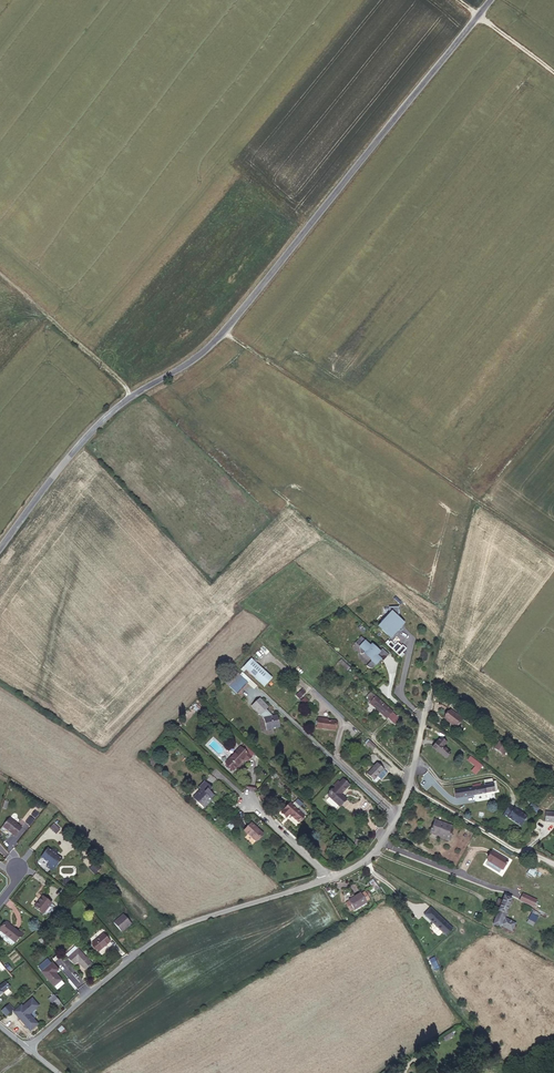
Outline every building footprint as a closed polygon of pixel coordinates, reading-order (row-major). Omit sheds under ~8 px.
[(398,607),(389,607),(390,618),(384,623),(386,625),(382,630),(391,637),(397,630),(398,631),(402,626),(400,624),(403,622),(398,617),(398,611),(399,611),(399,609),(398,609),(398,607)] [(360,636),(355,643),(359,647),(359,648),(360,648),(359,648),(360,648),(360,649),(360,650),(360,651),(360,652),(360,653),(361,653),(361,654),(364,653),(372,660),(367,666),(368,666),(368,667),(369,667),(372,667),(373,667),(376,665),(376,664),(378,665),(380,663),(379,661),(381,659),(383,661),(389,654),(382,648),(380,651),(372,644),(371,644),(365,640),(360,636)] [(390,641),(388,640),(385,643),(401,657),(404,654),(402,652),(406,648),(402,644),(401,646),(397,642),(395,645),(390,641)] [(272,678),(251,659),(243,667),(264,686),(272,678)] [(249,683),(240,676),(230,687),(238,695),(249,683)] [(305,692),(302,689),(296,695),(299,698),(305,692)] [(392,712),(373,694),(369,699),(368,700),(370,702),(370,703),(387,718),(391,721),(396,716),(392,712)] [(260,698),(252,706),(264,719),(266,730),(280,727),(277,715),(272,717),(266,709),(268,707),(260,698)] [(463,719),(451,710),(444,718),(457,728),(463,719)] [(316,728),(335,731),(336,721),(323,720),(323,718),(318,718),(316,728)] [(437,742),(432,747),(443,756),(444,755),(447,756),(450,752),(443,746),(446,742),(441,737),(437,742)] [(376,747),(370,741),(367,744),(373,750),(376,747)] [(507,747),(499,741),(494,748),(502,754),(507,747)] [(240,747),(225,763),(233,770),(245,758),(248,761),(251,757),(240,747)] [(475,766),(478,762),(471,756),(467,760),(475,766)] [(482,766),(478,762),(475,766),(473,769),(477,772),(482,766)] [(376,775),(377,776),(384,769),(377,763),(367,774),(373,779),(376,775)] [(384,769),(377,776),(381,780),(387,773),(384,769)] [(485,785),(455,790),(456,798),(494,791),(497,790),(496,781),(492,782),(492,779),(484,780),(485,785)] [(198,787),(201,789),(197,794),(198,795),(194,799),(198,803),(200,801),(205,806),(209,802),(208,801),(214,795),(209,791),(212,788),(204,781),(198,787)] [(347,800),(334,788),(328,795),(340,807),(347,800)] [(294,802),(292,804),(300,811),(302,809),(294,802)] [(300,811),(292,804),(290,803),(281,812),(286,817),(289,814),(299,822),(304,815),(300,811)] [(509,806),(504,814),(506,815),(508,817),(508,818),(521,826),(527,817),(519,812),(520,811),(514,807),(514,808),(509,806)] [(545,812),(545,821),(553,822),(553,818),(553,817),(553,812),(545,812)] [(30,825),(34,819),(29,816),(25,822),(30,825)] [(22,828),(9,818),(3,826),(15,836),(22,828)] [(451,826),(434,820),(430,832),(437,835),(437,834),(441,835),(440,838),(448,840),(451,832),(448,832),(451,826)] [(60,829),(53,823),(50,828),(56,833),(60,829)] [(263,833),(251,823),(244,830),(256,841),(263,833)] [(51,851),(48,848),(41,857),(48,863),(46,866),(53,871),(62,859),(56,854),(58,852),(53,848),(51,851)] [(508,861),(493,851),(487,860),(503,870),(508,861)] [(95,874),(101,868),(96,863),(89,868),(95,874)] [(353,908),(354,910),(366,902),(366,901),(369,899),(367,896),(369,895),(367,892),(365,893),(365,892),(361,894),(361,893),(349,900),(349,901),(346,903),(350,910),(353,908)] [(520,900),(533,907),(537,900),(523,894),(520,900)] [(493,924),(500,927),(503,928),(503,927),(511,931),(515,923),(504,917),(511,898),(504,895),(493,924)] [(51,903),(43,897),(41,901),(40,900),(34,907),(43,914),(51,903)] [(424,914),(446,935),(453,928),(431,908),(424,914)] [(533,926),(539,916),(532,912),(526,922),(533,926)] [(131,923),(123,914),(114,923),(121,932),(131,923)] [(6,922),(0,930),(12,939),(18,931),(9,924),(6,922)] [(20,933),(18,931),(12,939),(15,942),(19,938),(21,937),(24,934),(21,932),(20,933)] [(110,941),(103,933),(92,943),(99,951),(110,941)] [(68,957),(78,949),(78,948),(76,945),(66,955),(68,957)] [(92,964),(78,949),(68,957),(68,958),(74,965),(77,962),(85,970),(92,964)] [(38,967),(54,986),(61,980),(55,973),(58,970),(52,963),(51,963),(48,959),(38,967)] [(5,982),(0,986),(0,995),(10,987),(5,982)] [(61,1002),(54,994),(48,999),(55,1007),(61,1002)] [(16,1015),(30,1031),(38,1024),(29,1014),(39,1006),(32,998),(22,1006),(24,1008),(16,1015)] [(12,1010),(8,1005),(1,1010),(6,1016),(12,1010)] [(22,1006),(21,1005),(13,1012),(16,1015),(24,1008),(22,1006)]
